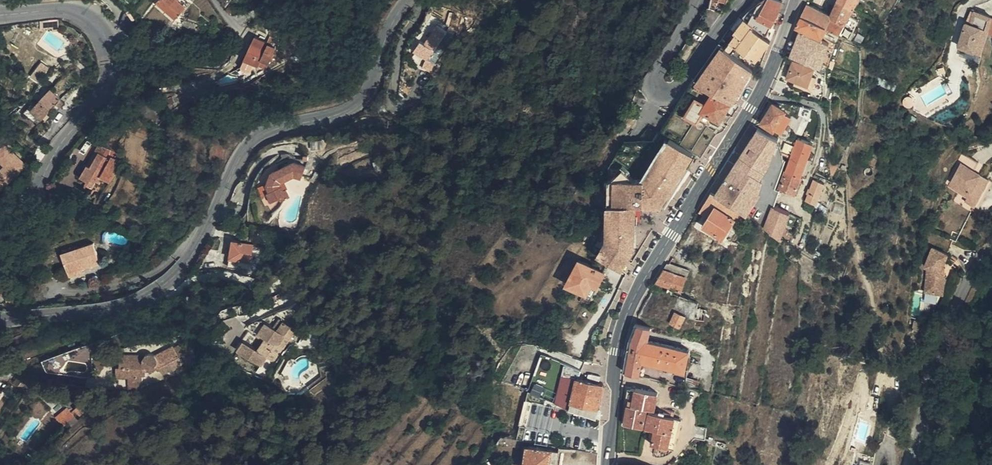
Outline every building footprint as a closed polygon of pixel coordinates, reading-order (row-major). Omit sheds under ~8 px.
[(177,5),(171,0),(164,0),(163,1),(173,9),(177,5)] [(188,0),(183,0),(177,5),(186,13),(193,4),(188,0)] [(723,14),(729,0),(714,0),(711,9),(723,14)] [(781,15),(783,12),(786,1),(784,0),(766,0),(760,4),(771,10),(781,15)] [(841,1),(857,9),(861,0),(841,0),(841,1)] [(854,14),(857,9),(841,1),(834,15),(836,16),(831,27),(845,33),(846,30),(851,32),(859,17),(854,14)] [(768,35),(781,15),(771,10),(760,4),(758,6),(746,18),(747,19),(755,25),(765,33),(768,35)] [(186,13),(177,5),(173,9),(183,17),(186,13)] [(834,15),(809,5),(801,25),(801,27),(805,29),(803,33),(805,34),(795,57),(823,68),(834,43),(826,38),(830,28),(831,27),(836,16),(834,15)] [(991,19),(991,15),(974,9),(970,22),(967,21),(959,45),(981,52),(991,19)] [(59,19),(42,20),(43,30),(54,29),(54,31),(60,31),(59,19)] [(730,45),(737,51),(740,47),(748,54),(764,35),(753,27),(755,25),(747,19),(736,32),(739,35),(730,45)] [(413,49),(427,57),(443,30),(434,24),(423,43),(418,40),(413,49)] [(805,34),(803,33),(792,56),(795,57),(805,34)] [(748,54),(758,61),(772,41),(764,35),(748,54)] [(267,41),(260,37),(256,36),(245,58),(254,62),(259,64),(266,67),(272,56),(273,57),(275,52),(274,51),(276,46),(270,43),(270,42),(267,41)] [(735,54),(737,51),(730,45),(727,49),(720,44),(694,80),(704,87),(712,91),(734,104),(753,69),(735,54)] [(254,62),(245,58),(242,66),(245,70),(251,70),(254,62)] [(43,61),(33,75),(40,81),(51,67),(43,61)] [(790,78),(796,80),(809,85),(813,75),(815,69),(796,62),(790,78)] [(280,75),(283,69),(278,67),(270,80),(264,81),(265,84),(269,83),(272,84),(273,81),(277,83),(282,76),(280,75)] [(809,85),(796,80),(795,83),(813,90),(819,77),(813,75),(809,85)] [(704,87),(694,80),(690,86),(709,96),(712,91),(704,87)] [(41,120),(56,105),(60,108),(70,98),(55,84),(41,98),(34,105),(38,110),(34,113),(41,120)] [(205,99),(202,92),(189,97),(193,104),(205,99)] [(402,100),(407,107),(416,99),(413,95),(410,94),(402,100)] [(34,105),(41,98),(39,95),(28,107),(34,113),(38,110),(34,105)] [(701,120),(708,124),(711,120),(716,123),(718,122),(720,123),(731,105),(714,95),(707,106),(698,101),(690,113),(701,120)] [(793,109),(773,97),(760,117),(782,129),(793,109)] [(809,125),(814,110),(805,107),(802,115),(804,117),(798,135),(815,140),(819,129),(809,125)] [(701,120),(690,113),(687,116),(698,123),(701,120)] [(764,170),(782,131),(759,121),(716,189),(749,208),(764,186),(764,170)] [(667,206),(697,156),(681,145),(661,132),(657,141),(638,142),(627,142),(612,167),(612,243),(604,257),(622,267),(629,270),(630,267),(642,249),(642,207),(667,206)] [(322,137),(313,138),(313,145),(323,144),(322,137)] [(7,142),(0,148),(0,159),(7,165),(0,172),(0,184),(4,188),(29,164),(7,142)] [(814,147),(801,142),(795,157),(809,163),(814,147)] [(103,174),(116,152),(102,144),(99,149),(103,151),(98,160),(91,171),(88,169),(83,176),(90,180),(88,183),(94,187),(98,180),(102,183),(106,176),(103,174)] [(829,151),(828,162),(832,157),(837,150),(831,145),(829,151)] [(91,171),(98,160),(103,151),(99,149),(99,150),(88,169),(91,171)] [(809,163),(795,157),(792,166),(807,171),(809,163)] [(271,169),(267,179),(271,187),(268,188),(269,190),(273,197),(281,194),(283,197),(291,194),(286,185),(285,185),(282,179),(296,173),(301,176),(305,165),(306,164),(305,164),(295,159),(290,162),(271,169)] [(991,195),(991,194),(988,192),(991,186),(991,184),(978,176),(983,168),(969,160),(954,185),(982,201),(977,210),(982,212),(991,195)] [(807,171),(792,166),(789,174),(804,180),(807,171)] [(804,180),(789,174),(783,191),(798,197),(804,180)] [(271,187),(267,179),(260,182),(264,192),(269,190),(268,188),(271,187)] [(821,186),(817,184),(811,200),(816,202),(821,186)] [(827,187),(821,185),(821,186),(816,202),(821,204),(827,187)] [(982,201),(954,185),(952,189),(971,200),(968,205),(977,210),(982,201)] [(798,197),(783,191),(777,208),(793,213),(798,197)] [(746,214),(716,194),(713,200),(708,208),(717,215),(714,220),(709,228),(729,240),(746,214)] [(717,215),(708,208),(704,214),(714,220),(717,215)] [(250,256),(252,238),(231,235),(227,262),(246,265),(247,256),(250,256)] [(956,246),(940,240),(937,249),(954,255),(956,246)] [(64,252),(69,271),(84,267),(101,261),(95,241),(64,252)] [(950,264),(954,255),(937,249),(930,268),(933,269),(933,293),(951,293),(951,274),(947,273),(949,266),(950,264)] [(696,270),(675,259),(671,265),(693,277),(696,270)] [(603,289),(611,275),(588,262),(574,285),(591,295),(597,286),(603,289)] [(693,277),(671,265),(667,272),(663,279),(685,290),(693,277)] [(84,267),(69,271),(71,276),(85,271),(84,267)] [(597,299),(603,289),(597,286),(591,295),(597,299)] [(675,322),(684,327),(697,301),(688,296),(675,322)] [(269,321),(260,333),(265,337),(257,348),(246,340),(240,348),(262,365),(269,357),(272,359),(276,353),(273,350),(277,345),(281,346),(294,328),(282,319),(276,327),(269,321)] [(256,330),(260,333),(269,321),(265,319),(256,330)] [(653,341),(656,327),(639,322),(636,330),(630,362),(648,366),(649,362),(689,369),(693,348),(653,341)] [(697,337),(705,339),(708,323),(699,322),(697,337)] [(531,346),(538,337),(534,335),(528,343),(531,346)] [(177,342),(183,352),(189,348),(184,338),(177,342)] [(152,350),(148,352),(147,357),(123,357),(122,366),(119,365),(119,376),(131,376),(130,379),(131,379),(140,379),(145,379),(145,373),(149,373),(149,368),(154,368),(162,364),(166,371),(177,364),(173,358),(183,352),(177,342),(176,341),(157,352),(152,350)] [(189,348),(183,352),(193,367),(206,359),(196,344),(189,348)] [(564,371),(566,362),(556,360),(548,391),(559,393),(564,371)] [(581,379),(583,371),(566,362),(564,371),(577,377),(581,379)] [(627,372),(646,375),(648,366),(630,362),(627,372)] [(140,379),(131,379),(131,388),(140,388),(140,379)] [(607,386),(581,379),(576,404),(602,410),(607,386)] [(647,407),(650,408),(650,406),(658,407),(661,392),(635,386),(631,403),(647,407)] [(93,405),(88,400),(84,404),(89,409),(93,405)] [(72,406),(75,409),(68,415),(73,421),(87,408),(84,404),(81,407),(76,402),(72,406)] [(631,403),(629,412),(632,412),(645,415),(647,407),(631,403)] [(75,409),(72,406),(65,412),(68,415),(75,409)] [(632,412),(630,422),(646,425),(650,408),(647,407),(645,415),(632,412)] [(652,442),(676,447),(682,417),(651,411),(648,426),(655,427),(652,442)] [(504,433),(496,446),(505,446),(516,437),(504,433)] [(525,464),(561,464),(564,450),(529,444),(525,464)]
